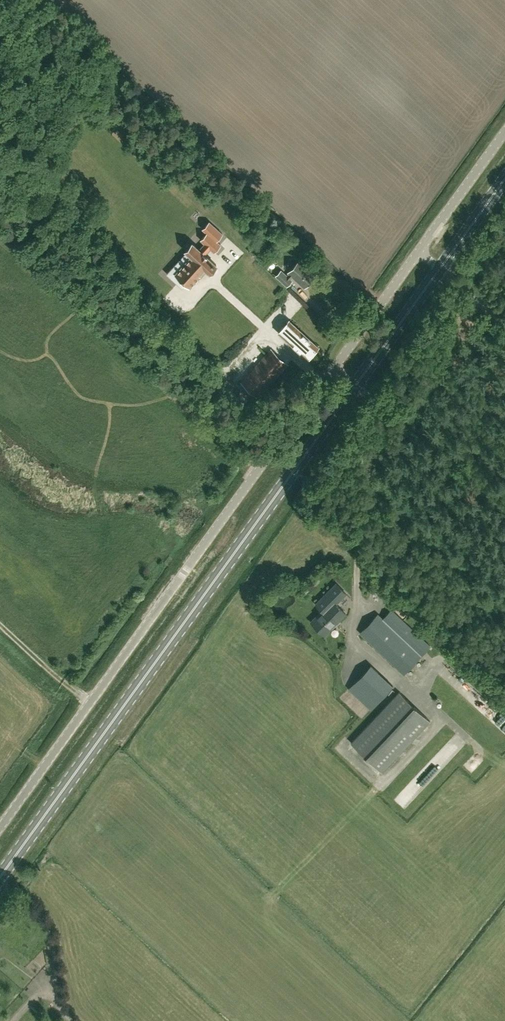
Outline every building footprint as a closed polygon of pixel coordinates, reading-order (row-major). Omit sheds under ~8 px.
[(222,233),(209,222),(203,229),(207,233),(201,240),(214,251),(220,244),(215,240),(222,233)] [(205,269),(207,270),(209,272),(210,271),(211,272),(213,272),(216,268),(217,266),(216,265),(217,265),(192,243),(186,250),(191,256),(176,273),(190,286),(205,269)] [(304,287),(315,275),(299,261),(289,272),(289,273),(287,276),(281,271),(276,276),(287,286),(292,281),(290,279),(292,276),(304,287)] [(276,309),(265,322),(273,329),(284,316),(276,309)] [(307,359),(318,347),(289,321),(278,333),(307,359)] [(258,397),(287,364),(270,349),(241,381),(258,397)] [(316,604),(322,610),(311,622),(324,635),(346,614),(336,604),(346,593),(336,584),(316,604)] [(378,614),(360,633),(404,674),(430,646),(392,609),(383,619),(378,614)] [(355,696),(378,671),(371,664),(348,689),(355,696)] [(382,772),(430,721),(399,692),(351,743),(382,772)]
